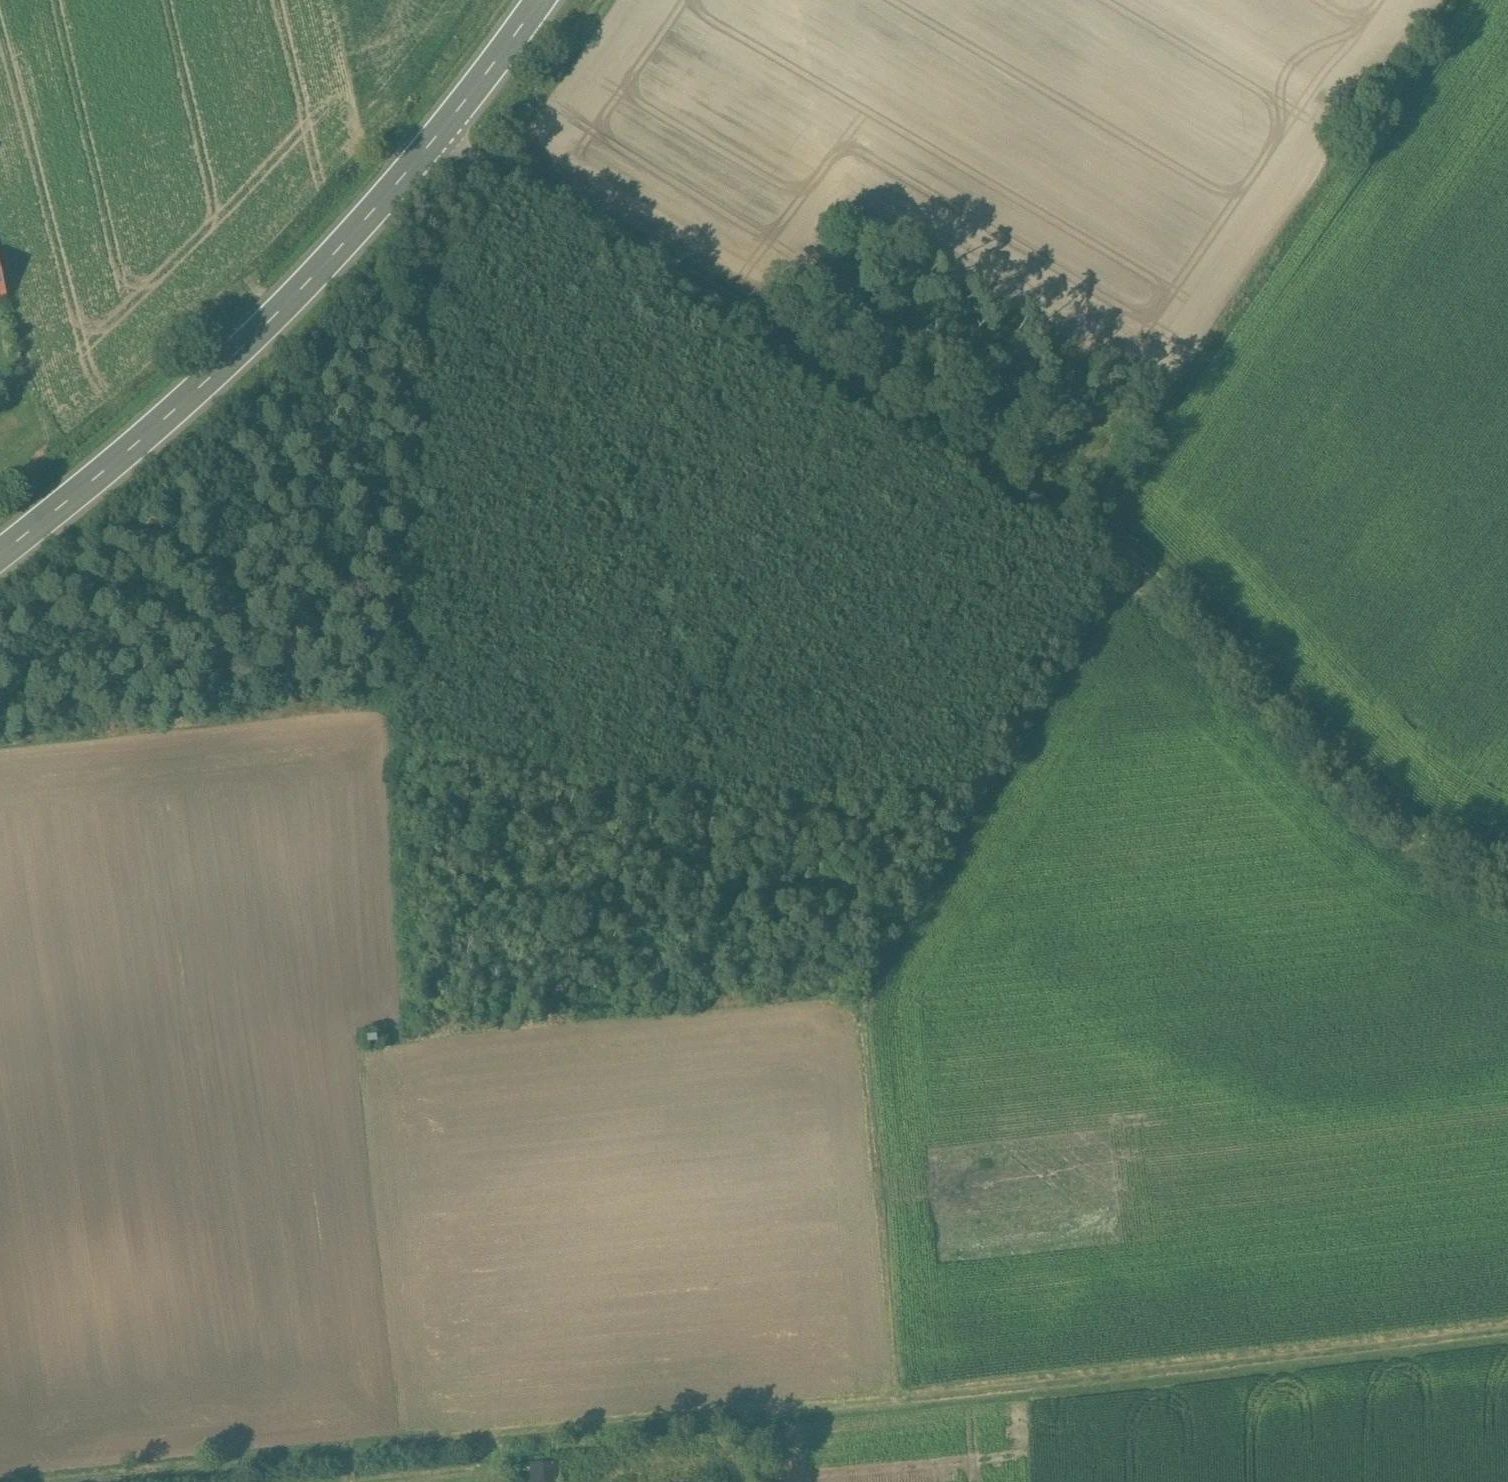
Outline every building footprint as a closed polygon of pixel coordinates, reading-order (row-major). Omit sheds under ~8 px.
[(538,1481),(561,1481),(559,1463),(537,1465),(538,1481)]
